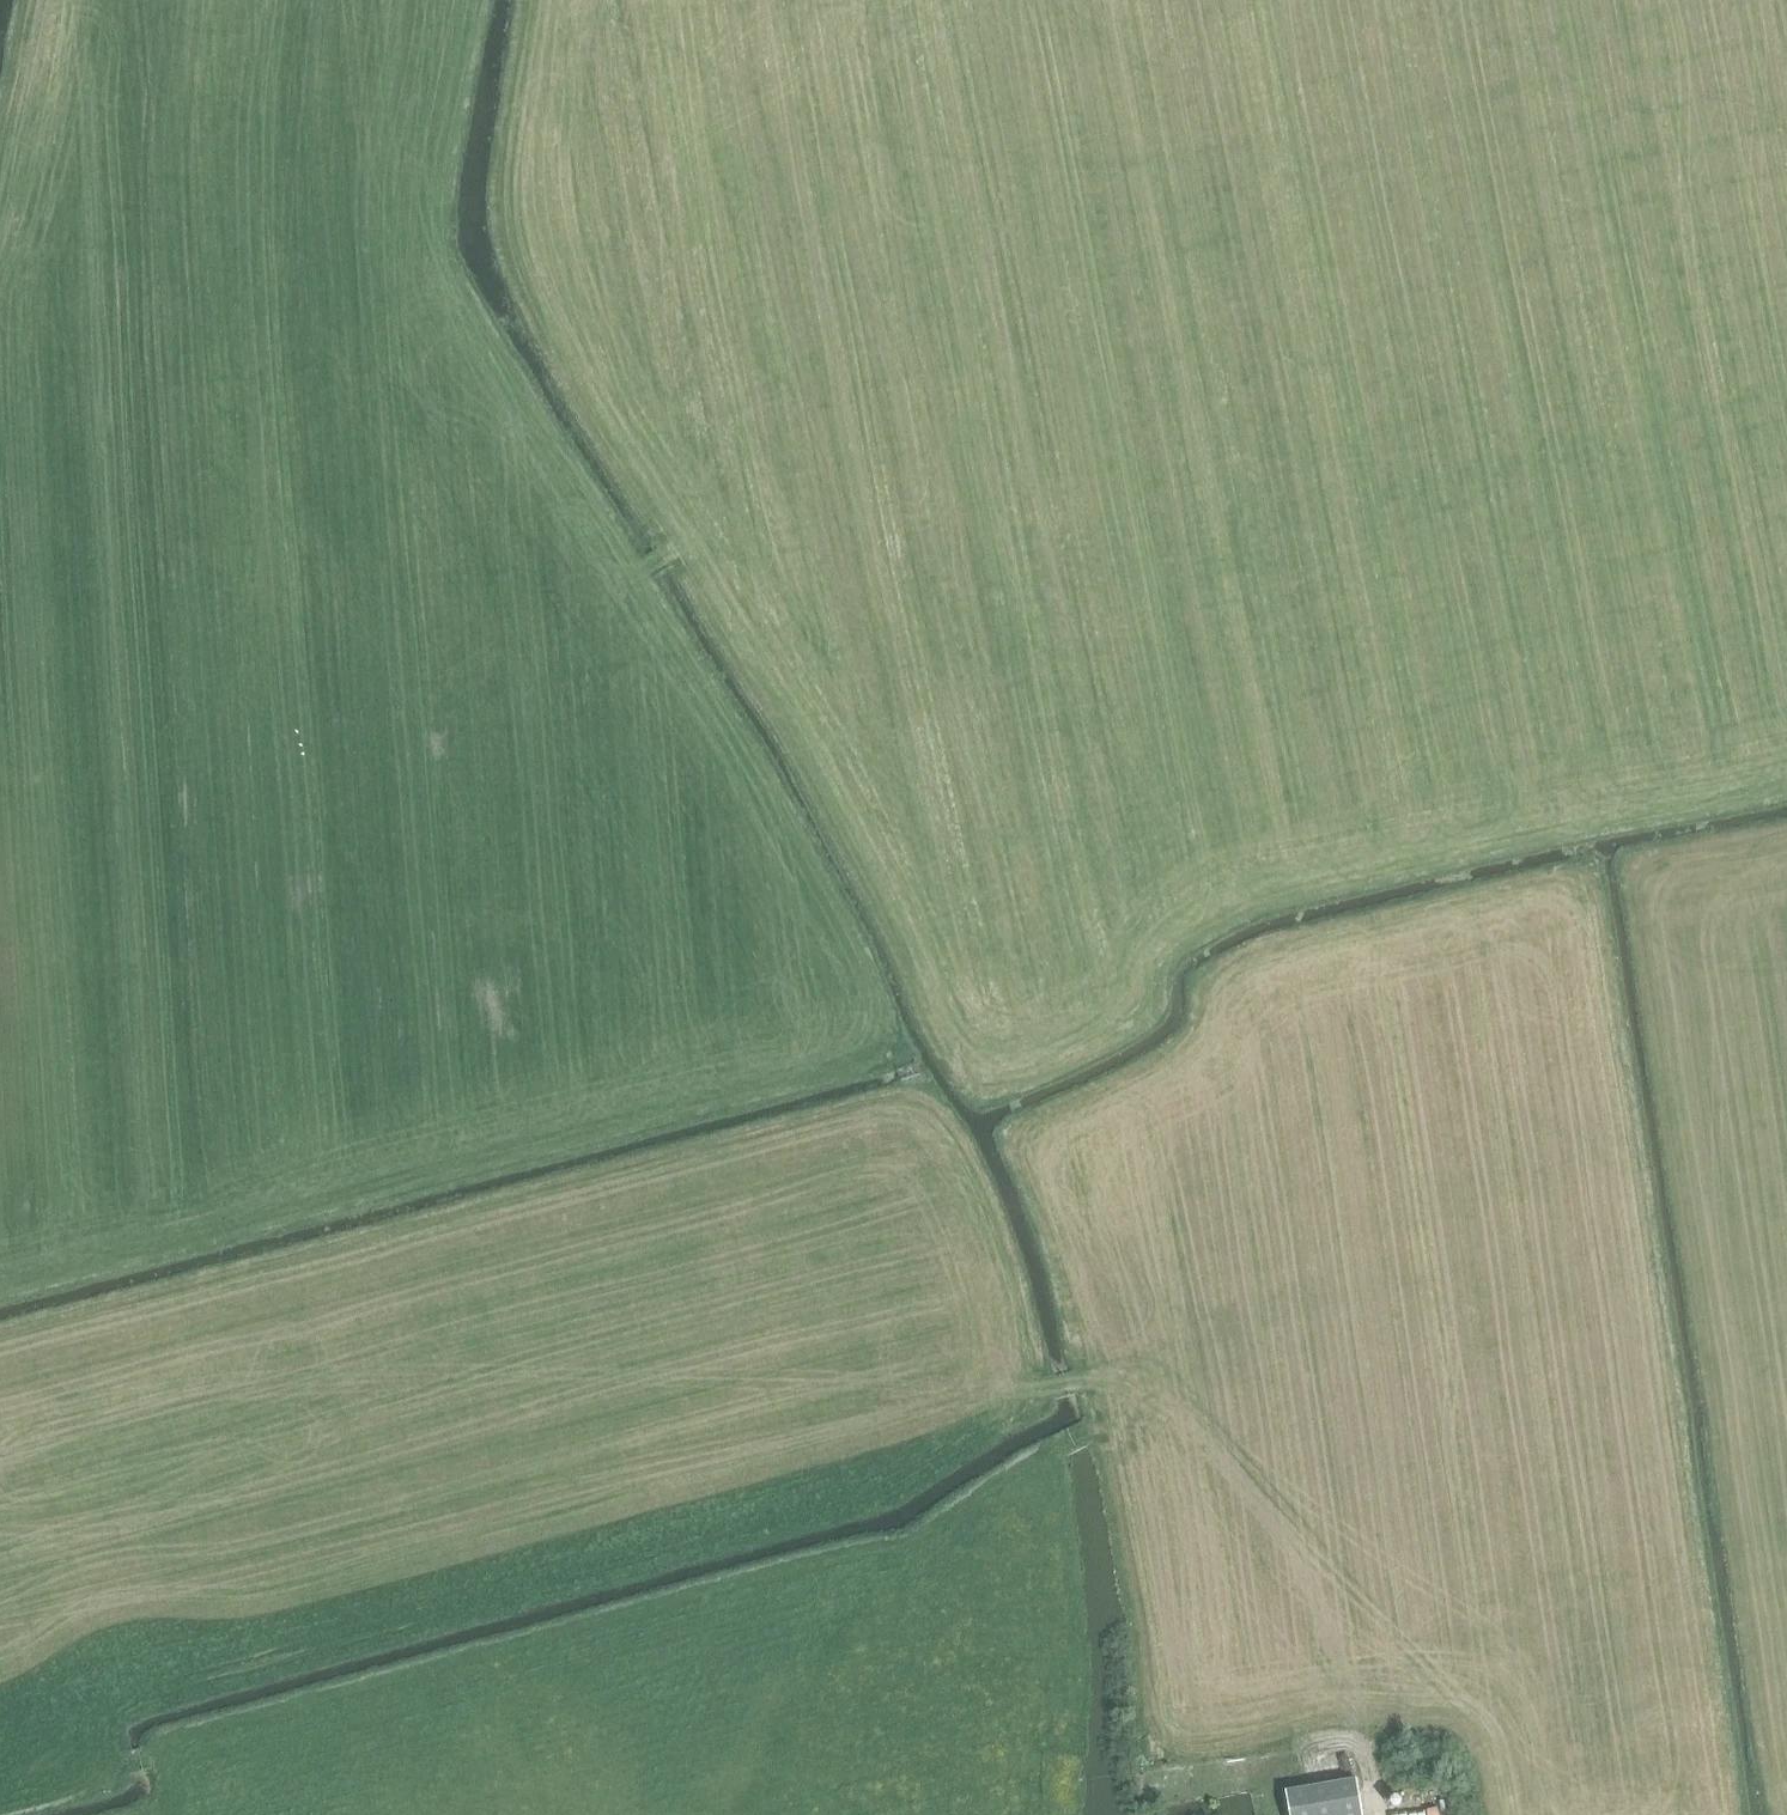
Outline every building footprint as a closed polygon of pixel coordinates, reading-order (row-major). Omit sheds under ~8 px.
[(1358,1782),(1287,1794),(1291,1814),(1363,1814),(1363,1810),(1358,1782)]
